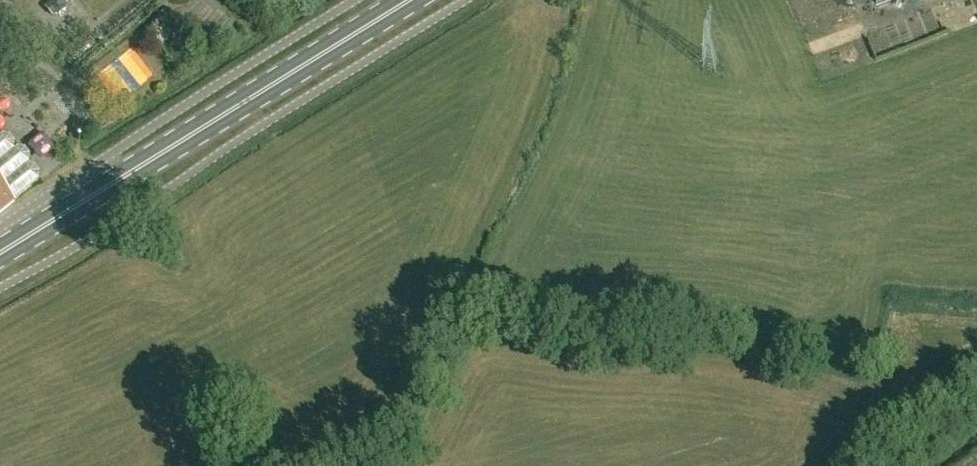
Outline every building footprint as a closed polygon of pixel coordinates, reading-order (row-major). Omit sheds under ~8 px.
[(63,5),(65,4),(62,0),(51,0),(44,6),(51,15),(53,14),(57,15),(63,9),(63,5)] [(14,201),(15,201),(14,199),(39,178),(40,171),(35,165),(28,164),(27,164),(26,164),(30,161),(30,153),(25,147),(18,147),(15,150),(14,148),(15,141),(10,135),(3,134),(0,136),(0,213),(14,201)]
